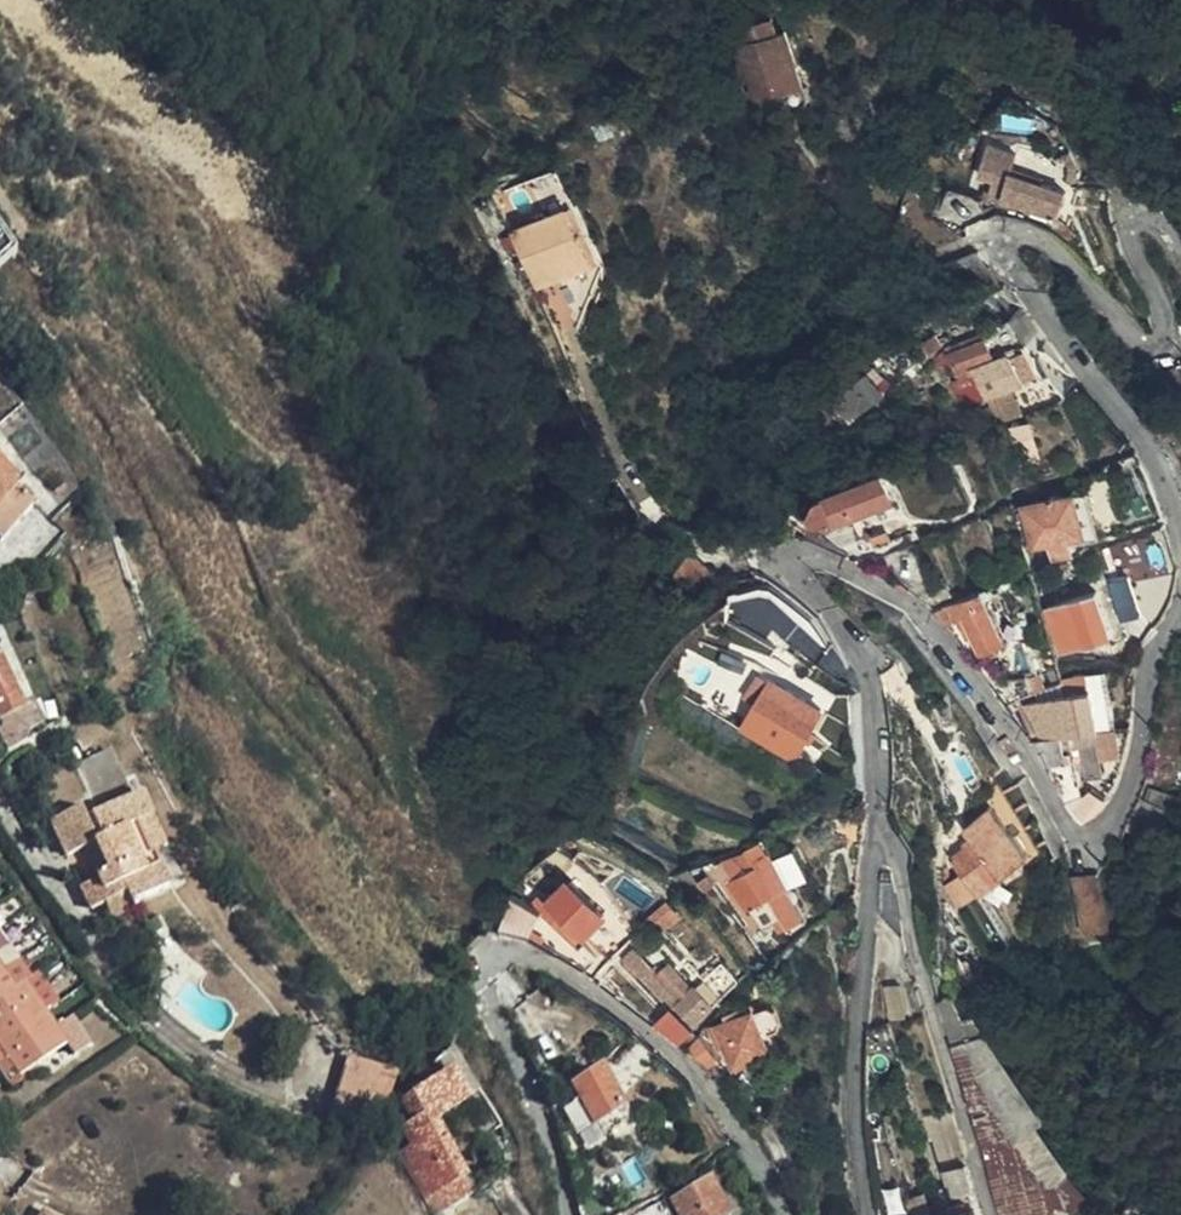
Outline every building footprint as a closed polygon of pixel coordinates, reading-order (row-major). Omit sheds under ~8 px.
[(741,48),(749,82),(755,104),(768,100),(803,90),(788,36),(776,38),(770,21),(740,29),(744,47),(741,48)] [(755,104),(749,82),(742,83),(750,106),(755,104)] [(755,104),(750,106),(753,115),(771,109),(768,100),(755,104)] [(1000,200),(997,210),(1003,213),(1051,230),(1065,194),(996,171),(988,195),(1000,200)] [(618,243),(592,191),(540,217),(567,269),(618,243)] [(18,250),(28,243),(0,202),(0,223),(18,250)] [(18,250),(0,223),(0,264),(18,250)] [(1014,284),(991,247),(933,281),(938,292),(967,288),(1014,284)] [(945,343),(939,332),(923,341),(931,351),(945,343)] [(971,403),(984,398),(972,373),(994,362),(983,339),(949,355),(971,403)] [(909,369),(896,349),(887,355),(900,375),(909,369)] [(972,373),(984,398),(1022,380),(1017,369),(1012,355),(994,362),(972,373)] [(1169,383),(1180,393),(1180,368),(1169,383)] [(851,418),(885,391),(869,372),(836,400),(851,418)] [(1,535),(34,505),(0,463),(0,534),(1,535)] [(886,474),(794,511),(801,526),(828,515),(834,524),(839,522),(895,498),(886,474)] [(1088,493),(1074,495),(1085,534),(1099,528),(1088,493)] [(1085,534),(1074,495),(1023,510),(1034,547),(1051,544),(1055,559),(1071,554),(1067,540),(1085,534)] [(896,581),(920,599),(935,591),(914,547),(881,559),(872,565),(896,581)] [(1140,608),(1130,582),(1111,589),(1120,616),(1140,608)] [(1002,643),(981,595),(944,608),(953,624),(960,621),(979,654),(1002,643)] [(1109,635),(1094,595),(1049,610),(1061,653),(1109,635)] [(1,654),(0,655),(0,714),(0,734),(7,750),(30,740),(17,707),(23,703),(1,654)] [(1130,690),(1129,664),(1099,666),(1102,691),(1130,690)] [(821,711),(751,667),(736,693),(805,736),(821,711)] [(1032,717),(1038,742),(1095,731),(1090,695),(1067,699),(1032,717)] [(1038,742),(1028,745),(1066,810),(1073,819),(1076,822),(1084,825),(1089,824),(1094,819),(1087,789),(1074,790),(1070,775),(1079,773),(1080,779),(1101,773),(1096,743),(1095,731),(1038,742)] [(138,821),(153,815),(142,788),(88,814),(83,804),(55,819),(71,853),(88,845),(100,840),(112,865),(101,870),(104,875),(86,884),(96,906),(107,901),(131,889),(139,904),(145,902),(142,897),(172,882),(157,851),(153,852),(138,821)] [(1133,807),(1135,812),(1150,820),(1152,814),(1168,823),(1176,809),(1140,788),(1133,807)] [(975,898),(1029,853),(992,809),(964,832),(972,843),(947,864),(975,898)] [(167,846),(153,815),(138,821),(153,852),(157,851),(167,846)] [(100,840),(88,845),(101,870),(112,865),(100,840)] [(780,854),(792,880),(810,872),(797,846),(780,854)] [(791,916),(757,866),(732,879),(766,931),(791,916)] [(1106,933),(1094,880),(1072,884),(1073,894),(1083,938),(1106,933)] [(604,914),(568,882),(548,905),(582,938),(604,914)] [(107,901),(116,917),(139,904),(131,889),(107,901)] [(511,898),(500,928),(526,938),(539,915),(511,898)] [(670,898),(650,919),(665,934),(685,913),(670,898)] [(622,963),(668,1011),(671,1013),(677,1007),(694,1024),(710,1008),(672,968),(660,979),(633,953),(622,963)] [(14,985),(3,971),(0,973),(0,995),(14,985)] [(36,993),(25,978),(14,985),(0,995),(0,1019),(36,993)] [(46,1008),(36,993),(0,1019),(0,1039),(46,1008)] [(781,1011),(770,1009),(754,1015),(750,1006),(732,1013),(735,1023),(718,1029),(735,1067),(743,1065),(769,1054),(762,1033),(774,1029),(778,1026),(785,1019),(781,1011)] [(55,1022),(46,1008),(0,1039),(0,1041),(9,1054),(55,1022)] [(653,1026),(662,1033),(665,1029),(679,1042),(689,1032),(671,1013),(668,1011),(653,1026)] [(66,1038),(55,1022),(9,1054),(19,1069),(66,1038)] [(961,1024),(947,1027),(956,1057),(970,1052),(961,1024)] [(748,1077),(760,1071),(786,1062),(774,1029),(762,1033),(769,1054),(743,1065),(748,1077)] [(716,1062),(708,1050),(704,1050),(697,1041),(690,1047),(697,1053),(696,1060),(706,1071),(716,1062)] [(433,1214),(445,1214),(441,1209),(468,1193),(460,1178),(464,1176),(441,1134),(432,1120),(438,1117),(460,1104),(458,1101),(473,1093),(457,1067),(446,1054),(432,1067),(438,1077),(415,1090),(398,1100),(411,1124),(401,1130),(409,1143),(405,1146),(407,1150),(397,1156),(433,1214)] [(572,1136),(623,1105),(604,1068),(597,1071),(591,1064),(554,1086),(564,1109),(558,1114),(572,1136)] [(409,1079),(415,1090),(438,1077),(432,1067),(409,1079)] [(962,1078),(995,1203),(1047,1184),(1021,1151),(1015,1142),(1026,1130),(992,1069),(962,1078)] [(342,1131),(375,1144),(391,1085),(340,1072),(327,1125),(342,1131)] [(432,1120),(441,1134),(446,1131),(438,1117),(432,1120)] [(960,1159),(954,1137),(930,1145),(936,1165),(960,1159)] [(729,1206),(758,1190),(746,1171),(719,1187),(729,1206)] [(1057,1180),(1047,1184),(995,1203),(998,1214),(1066,1214),(1057,1180)] [(710,1182),(672,1200),(680,1214),(727,1214),(728,1214),(710,1182)] [(947,1214),(963,1214),(975,1211),(969,1193),(944,1202),(947,1214)]
